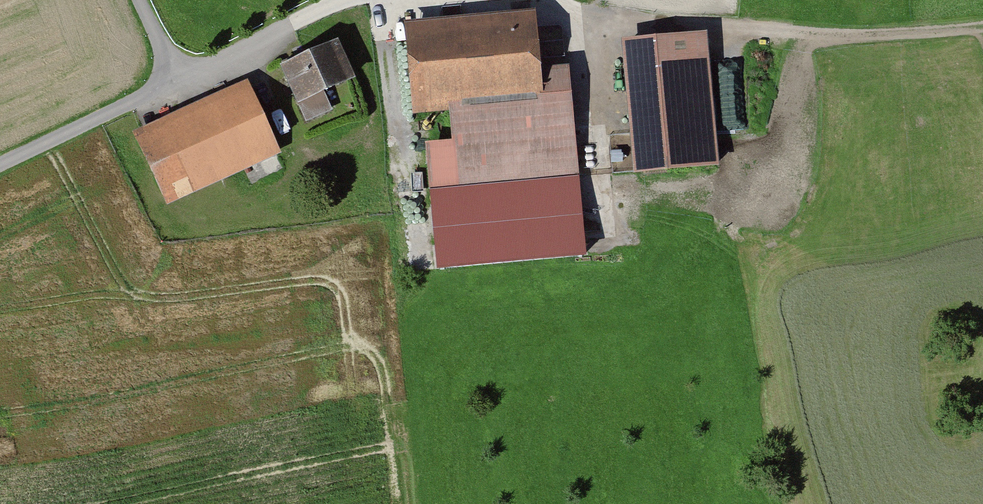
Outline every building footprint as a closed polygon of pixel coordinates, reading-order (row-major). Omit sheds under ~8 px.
[(543,104),(534,18),(405,31),(413,116),(451,113),(543,104)] [(713,42),(625,49),(635,178),(722,172),(713,42)] [(353,83),(334,45),(280,71),(308,129),(335,116),(326,97),(353,83)] [(276,158),(244,89),(135,138),(167,208),(276,158)] [(585,261),(571,102),(543,104),(451,113),(454,147),(427,150),(438,274),(585,261)]
